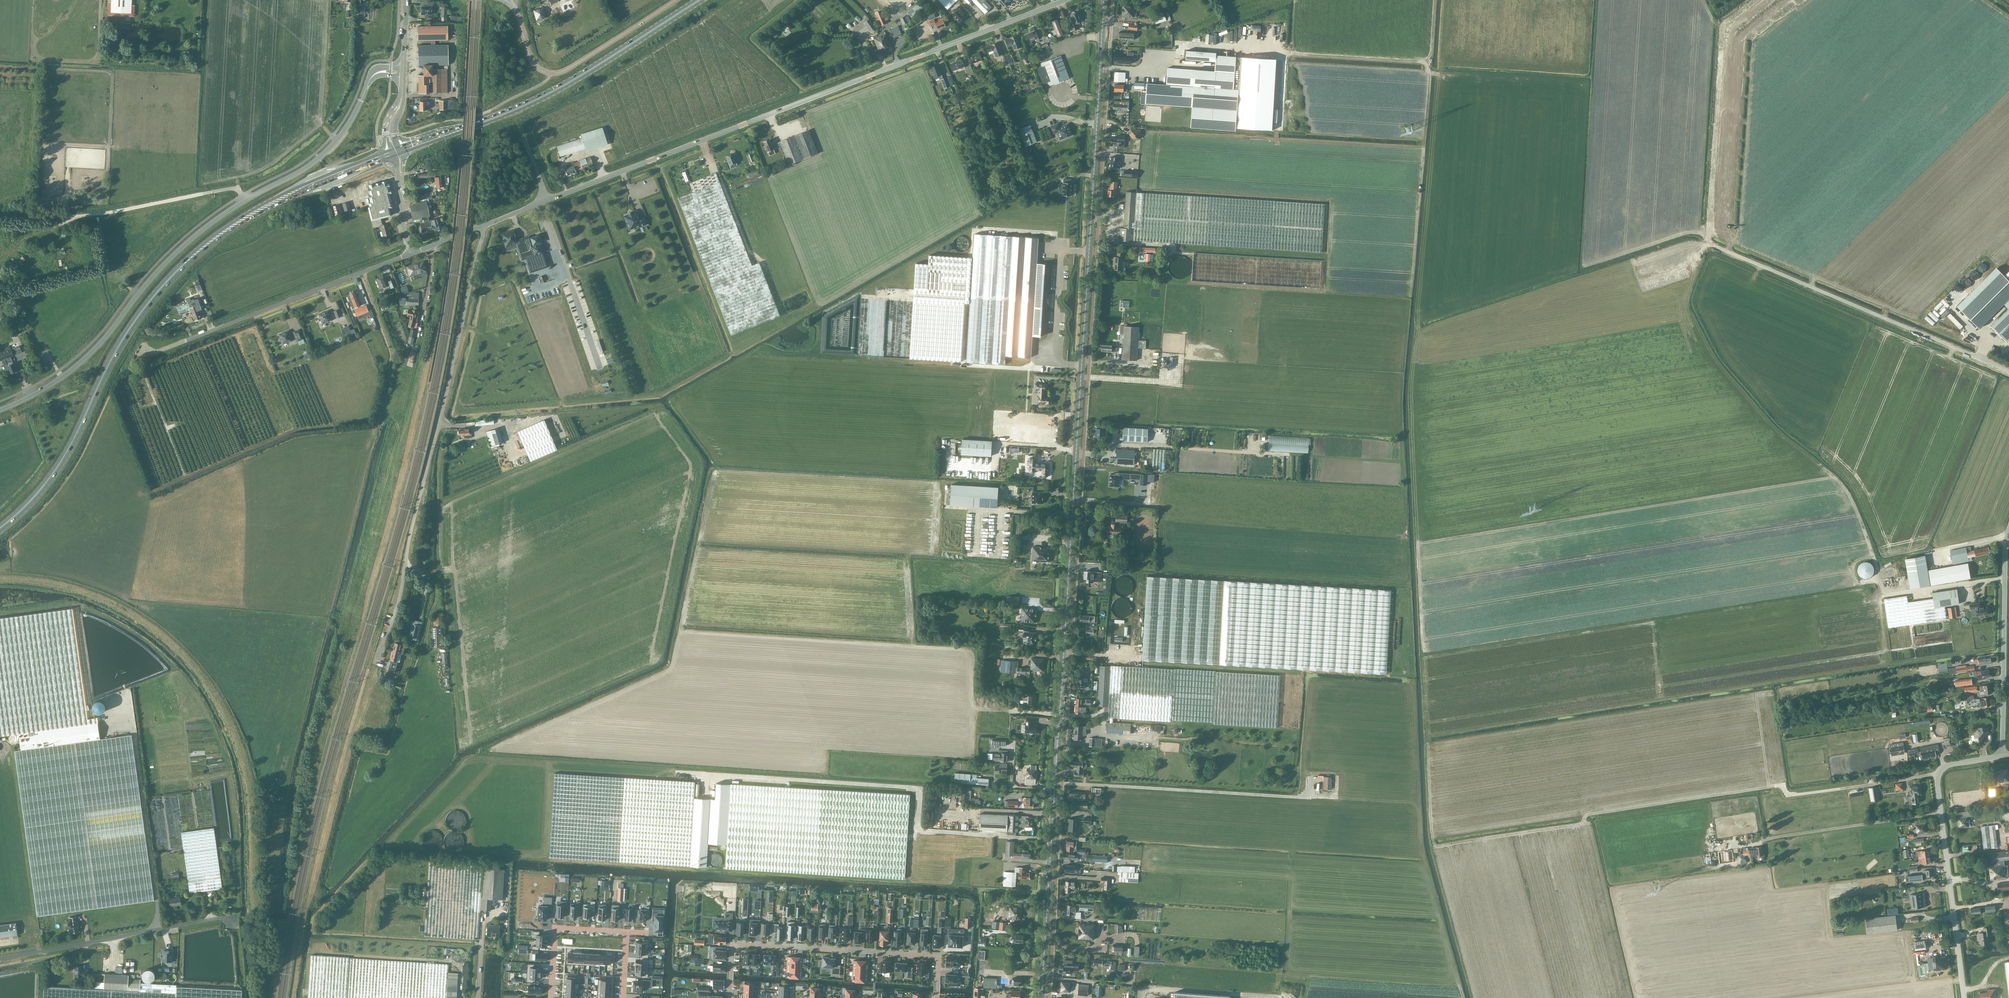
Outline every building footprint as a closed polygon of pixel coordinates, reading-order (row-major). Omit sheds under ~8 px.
[(108,2),(108,15),(134,17),(135,8),(132,8),(132,4),(137,4),(137,0),(111,0),(111,2),(108,2)] [(947,10),(958,0),(938,0),(947,10)] [(969,4),(972,1),(984,14),(992,7),(985,0),(965,0),(969,4)] [(1121,13),(1122,14),(1122,17),(1137,18),(1137,6),(1134,6),(1123,5),(1123,9),(1121,9),(1121,13)] [(966,13),(959,6),(954,10),(956,12),(953,15),(960,22),(966,17),(963,15),(966,13)] [(432,7),(421,7),(421,16),(432,16),(432,7)] [(533,10),(536,21),(546,18),(543,7),(533,10)] [(880,23),(881,25),(886,23),(881,10),(876,12),(878,18),(876,19),(878,24),(880,23)] [(1071,15),(1074,24),(1071,25),(1073,31),(1078,29),(1076,24),(1081,22),(1078,12),(1076,13),(1076,12),(1075,12),(1075,13),(1071,15)] [(1153,15),(1156,24),(1166,20),(1163,12),(1153,15)] [(936,24),(937,29),(945,26),(942,18),(935,20),(934,19),(929,21),(931,26),(936,24)] [(1057,35),(1058,37),(1064,34),(1059,19),(1052,22),(1054,27),(1052,28),(1053,30),(1055,30),(1057,34),(1056,34),(1056,35),(1057,35)] [(874,28),(868,20),(864,22),(870,31),(874,28)] [(418,27),(418,41),(431,41),(435,41),(448,40),(448,26),(418,27)] [(891,34),(893,39),(901,35),(898,26),(890,30),(892,34),(891,34)] [(1024,35),(1028,45),(1032,43),(1031,41),(1038,38),(1036,31),(1024,35)] [(885,32),(879,35),(885,50),(891,48),(885,32)] [(879,53),(885,50),(879,35),(876,36),(876,35),(873,36),(874,40),(879,53)] [(1013,45),(1014,49),(1021,47),(1017,35),(1004,40),(1007,47),(1013,45)] [(435,45),(435,41),(431,41),(431,45),(417,46),(418,66),(423,65),(424,76),(418,76),(418,94),(448,93),(447,69),(433,70),(433,65),(448,65),(447,45),(435,45)] [(993,51),(996,57),(1003,54),(998,43),(986,48),(988,53),(993,51)] [(852,52),(856,59),(861,56),(857,49),(852,52)] [(1215,56),(1215,54),(1216,52),(1186,50),(1185,59),(1215,61),(1215,56)] [(967,58),(970,64),(982,60),(979,53),(967,58)] [(1130,64),(1131,57),(1133,57),(1133,53),(1127,53),(1127,56),(1118,56),(1118,63),(1130,64)] [(1043,84),(1049,82),(1051,86),(1070,78),(1061,56),(1042,63),(1043,66),(1037,68),(1043,84)] [(1146,82),(1144,103),(1192,106),(1191,127),(1235,130),(1236,128),(1239,89),(1234,89),(1236,58),(1215,56),(1215,61),(1214,70),(1168,67),(1166,83),(1146,82)] [(1236,58),(1234,89),(1239,89),(1236,128),(1272,130),(1276,60),(1236,58)] [(950,64),(953,71),(964,67),(962,60),(950,64)] [(938,65),(930,68),(932,72),(931,72),(930,73),(931,75),(932,75),(933,75),(935,80),(942,77),(938,65)] [(1115,72),(1114,81),(1125,82),(1125,81),(1125,72),(1115,72)] [(950,76),(940,79),(944,89),(953,85),(950,76)] [(426,98),(420,98),(420,110),(426,110),(426,106),(427,106),(430,103),(427,100),(426,100),(426,98)] [(458,101),(455,101),(455,100),(448,100),(448,110),(455,110),(455,109),(458,109),(458,101)] [(1114,104),(1113,109),(1118,109),(1118,113),(1127,113),(1127,111),(1128,111),(1129,102),(1114,101),(1114,104)] [(1053,135),(1057,133),(1059,140),(1072,136),(1068,123),(1059,127),(1058,123),(1050,126),(1053,135)] [(1030,125),(1018,130),(1025,147),(1037,143),(1030,125)] [(607,145),(602,128),(581,135),(582,138),(557,146),(560,157),(586,149),(586,152),(607,145)] [(1130,129),(1130,134),(1130,137),(1140,138),(1141,130),(1130,129)] [(809,130),(780,141),(780,142),(789,165),(818,154),(809,130)] [(1111,137),(1111,145),(1120,146),(1120,147),(1124,148),(1125,142),(1125,135),(1118,135),(1118,138),(1111,137)] [(770,139),(763,142),(765,146),(764,147),(765,150),(766,149),(767,152),(774,150),(774,149),(778,147),(776,141),(771,143),(770,139)] [(729,166),(729,165),(730,168),(731,168),(735,167),(734,164),(736,163),(733,154),(725,156),(729,166)] [(574,163),(575,167),(581,165),(582,168),(593,164),(590,157),(574,163)] [(575,167),(574,163),(573,162),(567,164),(568,165),(566,166),(567,168),(565,169),(567,175),(575,172),(574,169),(576,169),(575,167)] [(435,172),(418,174),(419,177),(416,178),(416,181),(419,180),(419,179),(436,177),(435,172)] [(724,194),(715,173),(689,183),(692,192),(677,198),(710,281),(731,335),(779,316),(758,262),(751,265),(724,194)] [(444,186),(443,184),(447,183),(446,176),(442,176),(435,177),(437,187),(444,186)] [(1062,189),(1062,193),(1062,195),(1070,196),(1071,196),(1072,183),(1071,183),(1071,179),(1064,178),(1064,179),(1063,183),(1063,184),(1062,184),(1059,184),(1059,185),(1059,189),(1062,189)] [(374,228),(381,226),(383,225),(382,222),(383,222),(382,218),(391,215),(390,208),(392,208),(389,198),(391,197),(391,195),(392,194),(389,182),(388,183),(387,181),(369,185),(370,187),(369,188),(370,194),(369,194),(372,206),(368,207),(374,228)] [(1108,196),(1114,197),(1114,196),(1116,196),(1117,182),(1111,181),(1111,190),(1109,190),(1108,196)] [(1134,228),(1133,240),(1205,245),(1271,250),(1321,253),(1324,205),(1274,202),(1205,197),(1126,191),(1124,228),(1134,228)] [(419,202),(410,204),(413,219),(416,219),(428,217),(430,216),(426,201),(419,202)] [(343,214),(340,205),(332,207),(335,216),(343,214)] [(628,214),(623,216),(628,230),(634,228),(634,229),(646,224),(644,217),(643,218),(640,219),(639,219),(636,211),(631,213),(631,212),(630,212),(630,213),(631,213),(628,214),(629,213),(628,213),(628,214)] [(433,225),(431,226),(429,219),(429,217),(423,218),(424,222),(420,223),(420,224),(422,230),(421,230),(422,233),(424,232),(427,231),(428,233),(435,231),(433,225)] [(435,221),(432,222),(433,225),(435,231),(435,232),(436,232),(438,232),(438,231),(438,230),(440,230),(439,229),(442,228),(440,223),(441,223),(440,219),(437,220),(437,218),(434,219),(435,220),(435,221)] [(381,226),(384,237),(390,235),(389,231),(387,224),(383,225),(381,226)] [(1133,229),(1120,228),(1119,241),(1132,241),(1133,229)] [(514,229),(501,233),(505,247),(516,244),(522,261),(526,260),(531,274),(549,268),(545,254),(542,244),(539,236),(531,239),(530,237),(519,241),(514,229)] [(913,300),(910,359),(920,360),(962,362),(966,303),(969,303),(969,305),(966,363),(1005,365),(1005,357),(1031,358),(1032,343),(1032,337),(1040,338),(1042,306),(1045,306),(1045,308),(1045,303),(1046,300),(1046,295),(1045,295),(1045,296),(1043,296),(1044,270),(1044,265),(1036,264),(1036,258),(1037,243),(1038,239),(1012,238),(973,235),(972,257),(944,256),(929,255),(928,264),(916,263),(913,300)] [(953,243),(953,246),(955,248),(957,250),(959,251),(962,251),(964,250),(966,248),(967,246),(968,244),(968,241),(966,239),(964,237),(962,236),(959,236),(957,237),(955,239),(953,241),(953,243)] [(1114,258),(1113,261),(1113,270),(1121,271),(1122,260),(1125,261),(1125,254),(1117,254),(1117,258),(1114,258)] [(407,266),(409,276),(427,271),(424,261),(407,266)] [(1958,307),(1979,328),(2004,304),(2008,309),(2008,308),(2008,280),(1997,268),(1958,307)] [(394,279),(388,282),(389,285),(387,285),(384,278),(376,281),(380,291),(384,290),(385,291),(391,289),(390,288),(397,285),(394,279)] [(349,294),(354,308),(360,305),(355,292),(353,292),(352,292),(351,293),(350,294),(349,294)] [(419,292),(415,292),(407,295),(406,306),(418,306),(418,305),(419,292)] [(188,302),(176,306),(180,315),(192,310),(196,321),(202,318),(197,305),(196,304),(195,300),(194,299),(191,300),(190,297),(187,299),(188,302)] [(366,305),(354,309),(357,316),(358,319),(362,318),(361,315),(368,312),(368,311),(366,305)] [(1991,326),(2006,342),(2008,340),(2008,341),(2008,308),(2008,309),(1991,326)] [(410,317),(410,320),(415,321),(415,320),(416,319),(416,318),(416,317),(417,311),(409,309),(407,316),(410,317)] [(318,314),(322,324),(332,320),(328,310),(318,314)] [(1947,310),(1941,316),(1943,318),(1949,312),(1947,310)] [(1950,313),(1947,316),(1960,329),(1963,326),(1950,313)] [(1124,326),(1122,326),(1122,327),(1124,328),(1122,360),(1137,360),(1138,348),(1145,348),(1145,340),(1138,340),(1139,326),(1124,326)] [(300,329),(293,332),(297,341),(303,339),(300,329)] [(279,334),(282,344),(292,341),(288,331),(279,334)] [(11,357),(22,352),(20,346),(11,349),(10,346),(0,350),(0,358),(1,361),(2,360),(11,357)] [(409,362),(414,363),(417,353),(411,351),(409,362)] [(5,371),(9,369),(8,366),(7,363),(12,361),(11,357),(2,360),(5,371)] [(8,366),(9,370),(11,374),(14,373),(17,372),(18,371),(15,363),(14,364),(12,361),(7,363),(8,366)] [(1045,405),(1046,405),(1048,406),(1049,405),(1050,405),(1051,404),(1052,403),(1052,402),(1052,401),(1052,400),(1051,399),(1051,398),(1049,397),(1048,397),(1044,397),(1045,390),(1046,390),(1047,390),(1047,389),(1048,388),(1048,387),(1048,386),(1047,385),(1046,384),(1035,383),(1035,390),(1039,390),(1039,396),(1037,396),(1037,403),(1045,404),(1045,405)] [(994,410),(992,440),(1037,442),(1038,428),(1013,426),(1014,411),(994,410)] [(544,420),(517,431),(530,461),(557,449),(544,420)] [(1122,441),(1147,442),(1148,429),(1123,427),(1123,430),(1122,441)] [(464,429),(459,430),(459,435),(464,434),(464,438),(472,437),(471,431),(469,431),(469,428),(464,429)] [(498,428),(486,432),(490,446),(503,443),(498,428)] [(1095,429),(1095,433),(1095,439),(1104,440),(1104,430),(1095,429)] [(962,438),(961,454),(991,456),(992,440),(962,438)] [(471,440),(460,441),(461,451),(472,450),(471,440)] [(1117,449),(1116,463),(1135,464),(1135,450),(1117,449)] [(1165,471),(1166,449),(1153,449),(1152,470),(1165,471)] [(1036,463),(1036,458),(1030,457),(1029,471),(1029,472),(1030,472),(1030,473),(1031,473),(1032,473),(1033,473),(1034,473),(1035,472),(1035,469),(1042,469),(1042,475),(1042,476),(1043,476),(1044,476),(1045,477),(1046,477),(1046,476),(1047,476),(1048,476),(1049,464),(1036,463)] [(1110,474),(1110,486),(1113,487),(1113,488),(1118,488),(1118,487),(1119,487),(1120,479),(1124,479),(1130,479),(1141,480),(1141,474),(1115,472),(1115,475),(1110,474)] [(950,504),(997,507),(999,487),(952,484),(950,504)] [(1031,502),(1032,504),(1034,504),(1034,503),(1043,503),(1044,494),(1037,494),(1038,492),(1032,491),(1032,500),(1031,500),(1031,502)] [(1116,514),(1116,522),(1127,522),(1128,515),(1116,514)] [(1104,526),(1104,532),(1107,533),(1107,534),(1110,534),(1110,535),(1116,536),(1116,532),(1121,532),(1121,527),(1117,527),(1116,527),(1116,524),(1112,524),(1112,526),(1108,526),(1107,526),(1104,526)] [(1033,546),(1032,561),(1049,562),(1050,547),(1033,546)] [(1953,564),(1927,569),(1930,584),(1969,577),(1967,561),(1972,560),(1972,557),(1990,552),(1988,547),(1967,551),(1966,547),(1950,551),(1953,564)] [(1930,584),(1927,569),(1925,555),(1906,558),(1911,587),(1930,584)] [(1874,570),(1874,569),(1873,567),(1873,566),(1872,565),(1871,564),(1869,563),(1868,563),(1866,563),(1865,563),(1864,564),(1862,565),(1861,565),(1861,567),(1860,568),(1860,569),(1860,570),(1860,572),(1860,573),(1861,575),(1862,576),(1863,576),(1865,577),(1866,577),(1868,577),(1870,577),(1871,576),(1872,575),(1873,573),(1874,572),(1874,570)] [(1084,577),(1084,579),(1087,579),(1087,582),(1094,582),(1094,581),(1101,582),(1102,572),(1097,572),(1094,572),(1094,574),(1092,574),(1091,574),(1091,572),(1085,571),(1084,574),(1083,575),(1083,577),(1084,577)] [(1392,589),(1205,579),(1146,575),(1141,659),(1387,673),(1392,589)] [(1120,595),(1123,596),(1126,595),(1129,594),(1131,591),(1132,589),(1133,586),(1132,583),(1131,580),(1129,578),(1126,577),(1123,577),(1120,577),(1117,579),(1115,581),(1114,583),(1114,586),(1114,589),(1116,592),(1118,594),(1120,595)] [(1907,595),(1884,599),(1888,628),(1926,622),(1947,619),(1945,606),(1959,604),(1957,589),(1932,592),(1933,598),(1908,602),(1907,595)] [(1006,596),(1006,603),(1018,604),(1019,597),(1006,596)] [(1124,617),(1127,616),(1129,614),(1130,611),(1131,608),(1130,605),(1129,602),(1127,600),(1124,598),(1121,598),(1118,598),(1115,600),(1113,602),(1112,605),(1111,608),(1112,611),(1113,614),(1115,616),(1118,617),(1121,618),(1124,617)] [(1979,603),(1969,604),(1970,609),(1971,609),(1972,616),(1976,616),(1980,616),(1980,617),(1981,618),(1984,618),(1985,616),(1985,615),(1988,614),(1988,613),(1989,611),(1989,609),(1987,608),(1987,606),(1980,607),(1979,603)] [(1955,607),(1948,608),(1950,617),(1950,619),(1957,618),(1956,615),(1955,607)] [(12,734),(12,729),(87,719),(72,608),(0,618),(0,736),(12,734)] [(1022,608),(1021,622),(1036,623),(1036,608),(1022,608)] [(433,613),(434,627),(441,627),(441,612),(433,613)] [(415,624),(412,637),(419,639),(420,636),(422,626),(415,624)] [(1016,625),(1016,630),(1023,631),(1023,643),(1035,644),(1036,632),(1028,632),(1029,626),(1016,625)] [(441,627),(434,627),(432,627),(432,647),(443,647),(442,626),(441,627)] [(1031,670),(1043,671),(1044,659),(1031,658),(1031,670)] [(389,667),(388,671),(395,672),(396,668),(398,662),(395,661),(390,660),(389,667)] [(1021,668),(1010,667),(1010,661),(1001,660),(1001,672),(1015,673),(1020,674),(1029,674),(1029,672),(1030,668),(1021,668)] [(1213,724),(1277,727),(1280,676),(1216,672),(1205,671),(1175,670),(1124,667),(1111,666),(1110,667),(1100,667),(1098,695),(1097,707),(1108,707),(1107,718),(1171,721),(1171,720),(1213,722),(1213,724)] [(1988,670),(1976,672),(1977,679),(1985,678),(1984,677),(1989,676),(1988,670)] [(1077,683),(1077,685),(1078,686),(1078,687),(1085,687),(1090,688),(1090,683),(1087,683),(1084,682),(1084,678),(1080,678),(1079,682),(1078,682),(1078,683),(1077,683)] [(1971,678),(1955,680),(1956,686),(1972,684),(1971,678)] [(1992,686),(1991,686),(1991,683),(1983,685),(1979,686),(1980,691),(1984,690),(1985,693),(1992,692),(1992,691),(1993,691),(1993,690),(1993,687),(1992,686)] [(1031,695),(1031,692),(1024,692),(1023,700),(1027,700),(1027,705),(1032,705),(1033,695),(1031,695)] [(1988,697),(1977,699),(1978,707),(1981,707),(1985,706),(1989,706),(1988,697)] [(1965,700),(1954,702),(1955,709),(1961,708),(1961,706),(1966,705),(1965,700)] [(1086,705),(1076,704),(1075,712),(1081,713),(1081,712),(1086,712),(1086,705)] [(19,733),(21,750),(100,739),(97,717),(87,719),(12,729),(12,734),(19,733)] [(1032,723),(1033,724),(1033,718),(1026,718),(1026,724),(1025,732),(1030,733),(1030,734),(1031,734),(1032,734),(1033,734),(1033,733),(1037,733),(1037,725),(1032,725),(1032,723)] [(1107,722),(1106,732),(1130,733),(1130,723),(1107,722)] [(1086,735),(1086,727),(1074,726),(1075,726),(1075,732),(1074,732),(1074,739),(1082,739),(1082,736),(1084,736),(1086,735)] [(1978,728),(1974,733),(1976,741),(1976,742),(1977,742),(1978,743),(1979,743),(1980,743),(1981,742),(1981,741),(1982,741),(1982,740),(1982,734),(1988,733),(1987,727),(1978,728)] [(100,739),(14,751),(37,916),(154,900),(131,735),(100,739)] [(1089,745),(1101,746),(1101,739),(1090,738),(1089,745)] [(1903,742),(1890,744),(1892,754),(1904,752),(1903,742)] [(1938,744),(1920,747),(1921,751),(1922,756),(1920,756),(1921,760),(1928,759),(1928,757),(1936,756),(1936,753),(1940,753),(1938,747),(1938,744)] [(988,753),(988,759),(992,759),(1000,759),(1000,762),(1004,762),(1004,761),(1009,761),(1010,753),(1008,753),(1008,751),(999,750),(999,754),(993,754),(988,753)] [(1077,767),(1077,770),(1077,771),(1075,771),(1075,776),(1083,776),(1083,772),(1082,772),(1082,770),(1082,768),(1085,768),(1086,767),(1087,767),(1087,765),(1086,763),(1086,761),(1083,760),(1083,762),(1071,761),(1071,767),(1077,767)] [(995,766),(995,770),(995,773),(999,773),(999,771),(1006,772),(1007,764),(999,763),(999,766),(995,766)] [(1026,772),(1025,783),(1035,784),(1036,780),(1037,769),(1036,769),(1036,765),(1031,765),(1030,769),(1027,769),(1027,772),(1026,772)] [(1999,770),(1996,770),(1997,783),(2006,782),(2006,781),(2008,781),(2008,777),(2008,769),(1999,770)] [(553,771),(549,856),(555,856),(708,865),(709,841),(726,842),(730,782),(715,781),(715,788),(711,788),(711,796),(694,795),(695,778),(553,771)] [(955,772),(954,782),(988,784),(989,778),(971,777),(971,774),(955,772)] [(1323,789),(1331,789),(1332,777),(1324,777),(1323,789)] [(726,870),(904,879),(908,794),(730,784),(726,870)] [(1912,800),(1913,804),(1919,803),(1918,795),(1922,795),(1920,785),(1909,786),(1910,796),(1912,796),(1912,799),(1912,800)] [(1868,788),(1871,802),(1880,800),(1877,786),(1868,788)] [(1032,803),(1032,798),(1024,797),(1024,801),(1008,800),(1008,807),(1033,808),(1033,803),(1032,803)] [(465,819),(464,818),(464,816),(463,814),(462,813),(461,812),(460,811),(458,810),(456,810),(454,810),(452,810),(450,811),(449,812),(448,814),(447,815),(446,817),(446,819),(446,821),(446,822),(447,824),(448,826),(449,827),(451,828),(452,828),(455,829),(457,829),(458,828),(460,828),(461,826),(463,825),(464,823),(464,821),(465,819)] [(1956,813),(1958,828),(1969,827),(1968,820),(1967,820),(1967,817),(1971,816),(1971,811),(1956,813)] [(978,827),(978,829),(1007,831),(1013,831),(1019,831),(1019,826),(1025,826),(1025,829),(1032,829),(1032,827),(1033,822),(1033,818),(1027,817),(1021,817),(1021,815),(1008,815),(980,813),(979,827),(978,827)] [(1069,826),(1069,830),(1077,831),(1078,819),(1069,818),(1068,826),(1069,826)] [(1915,824),(1916,830),(1917,833),(1926,832),(1925,823),(1915,824)] [(1987,848),(1997,847),(1995,824),(1984,826),(1987,848)] [(213,827),(181,832),(189,892),(221,887),(213,827)] [(440,838),(440,836),(440,834),(439,833),(437,831),(436,830),(434,829),(432,829),(430,829),(428,829),(426,830),(425,832),(424,833),(423,834),(422,836),(422,838),(422,840),(423,841),(424,843),(425,844),(426,846),(428,847),(430,847),(431,847),(433,847),(434,847),(436,846),(438,844),(439,843),(440,841),(440,840),(440,838)] [(463,840),(463,839),(463,838),(463,836),(462,834),(460,833),(459,832),(458,831),(456,830),(454,830),(452,830),(451,831),(449,831),(447,833),(446,834),(445,836),(445,837),(444,839),(445,841),(445,843),(446,845),(447,846),(448,847),(450,848),(452,849),(453,849),(455,849),(457,848),(459,847),(460,846),(462,845),(462,843),(463,841),(463,840)] [(1067,841),(1066,842),(1067,843),(1067,846),(1067,849),(1067,851),(1073,851),(1073,849),(1074,849),(1074,848),(1077,849),(1078,849),(1078,842),(1078,841),(1074,840),(1067,840),(1067,841)] [(1006,841),(1005,855),(1014,856),(1014,857),(1022,858),(1030,859),(1031,852),(1022,852),(1014,852),(1014,841),(1006,841)] [(1743,855),(1741,855),(1742,861),(1745,860),(1744,858),(1745,856),(1745,855),(1751,855),(1751,856),(1762,855),(1764,855),(1764,850),(1762,850),(1761,847),(1750,848),(1751,850),(1749,850),(1748,847),(1743,848),(1743,855)] [(1732,850),(1718,852),(1720,864),(1734,862),(1732,850)] [(1989,853),(1991,866),(1988,866),(1990,880),(2005,879),(2003,860),(2008,860),(2008,851),(1989,853)] [(722,861),(722,860),(722,859),(722,858),(721,856),(720,855),(719,855),(717,854),(716,854),(715,854),(714,854),(712,855),(711,856),(710,857),(709,858),(709,859),(709,861),(709,862),(710,863),(710,864),(711,865),(712,866),(713,867),(714,867),(716,867),(718,867),(719,866),(720,865),(721,865),(722,863),(722,862),(722,861)] [(424,931),(424,936),(473,939),(479,939),(480,910),(490,911),(491,905),(495,905),(495,899),(491,899),(481,898),(483,868),(483,866),(455,864),(429,862),(427,886),(426,900),(425,927),(424,931)] [(1004,871),(1003,885),(1008,886),(1015,886),(1016,879),(1016,878),(1018,878),(1029,879),(1029,873),(1024,873),(1025,871),(1025,867),(1019,867),(1018,872),(1015,872),(1005,871),(1004,871)] [(483,868),(481,898),(491,899),(495,899),(502,899),(503,869),(483,868)] [(1923,876),(1922,876),(1922,881),(1928,880),(1927,877),(1932,876),(1931,870),(1922,871),(1923,876)] [(1119,881),(1138,883),(1139,873),(1119,872),(1119,881)] [(1909,876),(1910,882),(1922,881),(1922,876),(1922,874),(1909,876)] [(1101,877),(1101,882),(1105,882),(1104,889),(1109,889),(1109,878),(1101,877)] [(1071,881),(1066,881),(1066,892),(1070,892),(1071,888),(1075,889),(1075,882),(1071,882),(1071,881)] [(1997,884),(1998,891),(2008,890),(2008,882),(1997,884)] [(1924,893),(1910,894),(1912,908),(1926,907),(1924,893)] [(169,899),(170,906),(181,904),(180,897),(169,899)] [(537,919),(545,920),(546,906),(546,903),(551,903),(551,897),(543,897),(543,906),(538,905),(537,919)] [(557,905),(556,917),(563,917),(564,908),(567,908),(567,902),(564,901),(563,905),(557,905)] [(570,903),(569,917),(576,918),(577,910),(580,910),(580,902),(577,901),(576,904),(570,903)] [(583,904),(582,917),(590,918),(590,911),(594,911),(595,901),(590,901),(590,904),(583,904)] [(1068,905),(1067,914),(1072,915),(1075,915),(1075,917),(1081,918),(1081,912),(1079,912),(1079,910),(1093,910),(1094,905),(1075,903),(1075,906),(1073,906),(1068,905)] [(1994,904),(1985,905),(1985,912),(1995,911),(1994,904)] [(625,908),(624,919),(631,919),(632,911),(635,911),(635,906),(632,906),(631,908),(625,908)] [(1008,918),(1016,919),(1021,919),(1022,907),(1010,906),(1010,909),(1009,909),(1008,918)] [(638,911),(637,921),(640,921),(639,922),(645,922),(646,916),(649,917),(649,907),(645,907),(645,910),(640,910),(640,911),(638,911)] [(652,915),(651,920),(654,920),(654,931),(657,931),(657,935),(663,935),(663,927),(661,926),(662,916),(664,916),(664,909),(659,908),(658,915),(652,915)] [(714,920),(714,928),(724,929),(724,931),(731,931),(732,913),(725,913),(725,921),(714,920)] [(1896,930),(1895,916),(1865,919),(1867,933),(1896,930)] [(68,928),(69,929),(69,933),(70,932),(73,932),(74,932),(76,932),(76,931),(80,931),(78,921),(77,921),(76,917),(70,918),(70,922),(68,922),(69,925),(68,926),(68,928)] [(750,935),(750,936),(755,936),(755,935),(756,935),(756,928),(759,928),(760,920),(754,920),(754,923),(750,922),(748,923),(748,928),(749,928),(749,935),(750,935)] [(994,922),(994,929),(1006,930),(1007,923),(994,922)] [(0,925),(0,938),(18,935),(16,923),(0,925)] [(762,935),(762,936),(766,936),(767,935),(768,935),(769,924),(761,923),(760,935),(762,935)] [(1079,923),(1078,939),(1094,939),(1094,935),(1095,935),(1095,924),(1079,923)] [(494,925),(489,924),(489,927),(487,927),(487,936),(493,936),(493,935),(499,936),(500,928),(500,925),(494,925)] [(775,940),(782,941),(783,927),(778,927),(778,924),(773,924),(772,932),(775,933),(775,940)] [(818,927),(818,938),(824,938),(824,934),(827,934),(828,927),(827,927),(827,925),(825,924),(819,924),(818,927)] [(807,927),(806,938),(813,939),(814,935),(817,935),(817,926),(814,926),(814,928),(807,927)] [(1984,932),(1978,933),(1979,937),(1980,937),(1981,944),(1989,944),(1988,936),(1991,935),(1991,933),(1997,932),(1997,929),(1994,929),(1990,929),(1990,927),(1985,928),(1983,928),(1984,932)] [(840,928),(839,941),(841,941),(841,942),(846,942),(846,941),(847,941),(848,928),(840,928)] [(880,930),(880,939),(880,945),(887,945),(887,940),(889,940),(889,931),(889,928),(886,928),(885,931),(880,930)] [(860,929),(859,932),(855,931),(855,932),(854,932),(854,936),(855,936),(854,942),(856,942),(856,944),(860,944),(860,943),(861,943),(862,936),(865,936),(865,929),(860,929)] [(866,941),(866,942),(870,942),(873,942),(874,930),(866,929),(866,941)] [(893,942),(894,942),(894,945),(895,945),(895,946),(899,947),(899,946),(900,946),(900,942),(901,942),(901,937),(900,937),(901,932),(901,929),(898,929),(897,931),(895,931),(894,936),(893,936),(893,942)] [(908,932),(907,944),(908,944),(908,945),(911,945),(911,944),(914,944),(915,929),(911,929),(911,932),(908,932)] [(1927,934),(1928,942),(1942,940),(1941,929),(1930,931),(1931,934),(1927,934)] [(536,940),(547,941),(547,935),(539,934),(539,931),(533,931),(533,934),(536,934),(536,940)] [(938,935),(933,935),(933,936),(932,936),(932,940),(933,940),(933,947),(935,947),(935,948),(938,948),(938,947),(940,947),(941,932),(938,931),(938,935)] [(948,931),(948,934),(949,934),(948,946),(955,946),(956,935),(956,932),(948,931)] [(956,935),(955,946),(962,947),(962,946),(963,939),(964,939),(964,936),(963,936),(963,932),(956,932),(956,935)] [(1016,941),(1016,942),(1019,942),(1019,941),(1023,942),(1024,935),(1016,934),(1016,935),(1012,935),(1012,938),(1016,939),(1015,941),(1016,941)] [(709,939),(709,943),(713,943),(716,943),(722,944),(722,943),(725,943),(725,937),(721,937),(721,936),(716,935),(716,936),(714,936),(713,936),(713,940),(709,939)] [(646,948),(646,949),(648,949),(649,939),(642,939),(642,942),(636,942),(635,948),(646,948)] [(547,941),(536,940),(536,946),(532,946),(532,949),(538,949),(538,946),(546,947),(547,941)] [(1925,941),(1914,942),(1915,950),(1926,949),(1925,941)] [(1112,952),(1124,953),(1124,945),(1112,944),(1112,952)] [(709,957),(709,960),(717,961),(717,958),(725,958),(726,951),(722,950),(722,947),(714,947),(710,947),(710,950),(713,950),(712,958),(709,957)] [(646,954),(646,949),(646,948),(635,948),(635,954),(641,954),(641,957),(648,957),(648,954),(646,954)] [(456,961),(459,962),(461,961),(463,960),(465,958),(465,955),(465,953),(464,951),(461,949),(459,949),(456,949),(454,951),(453,953),(452,955),(453,958),(454,960),(456,961)] [(163,961),(173,961),(173,951),(163,950),(163,954),(161,954),(161,957),(163,957),(163,961)] [(532,950),(532,953),(535,953),(535,960),(547,961),(547,954),(538,953),(538,950),(532,950)] [(741,965),(750,966),(750,953),(744,953),(744,959),(741,959),(741,965)] [(750,953),(750,966),(759,966),(759,960),(756,960),(757,954),(750,953)] [(947,956),(946,962),(957,962),(958,957),(959,957),(960,953),(953,953),(953,956),(947,956)] [(773,964),(773,968),(775,968),(775,972),(778,972),(778,968),(779,959),(775,959),(775,955),(763,954),(763,963),(773,964)] [(307,997),(456,997),(457,986),(458,972),(448,972),(448,964),(349,958),(310,956),(307,997)] [(1944,957),(1937,958),(1937,956),(1932,957),(1934,970),(1937,970),(1946,969),(1944,957),(1945,957),(1944,957)] [(831,967),(831,975),(839,976),(840,965),(834,965),(834,959),(827,958),(828,957),(822,957),(822,963),(821,963),(821,966),(831,967)] [(1012,966),(1021,966),(1021,962),(1022,962),(1022,961),(1023,961),(1023,958),(1022,958),(1022,957),(1012,957),(1012,962),(1007,962),(1007,965),(1012,965),(1012,966)] [(635,968),(648,968),(649,959),(642,959),(642,962),(635,962),(635,968)] [(1060,971),(1059,972),(1071,973),(1071,970),(1078,970),(1078,968),(1079,965),(1071,964),(1072,960),(1073,960),(1065,959),(1065,960),(1066,960),(1065,964),(1064,967),(1060,967),(1060,968),(1059,968),(1058,968),(1058,970),(1059,971),(1060,971)] [(1094,965),(1098,965),(1111,966),(1111,969),(1115,969),(1116,961),(1094,959),(1094,965)] [(877,972),(882,973),(882,971),(886,971),(886,972),(889,972),(889,971),(890,971),(891,961),(883,960),(882,965),(881,964),(877,964),(877,972)] [(908,974),(912,974),(912,967),(907,967),(907,963),(895,962),(895,971),(909,971),(908,974)] [(925,974),(925,977),(928,977),(929,970),(926,970),(926,963),(918,962),(917,974),(925,974)] [(957,962),(946,962),(946,968),(952,968),(952,971),(958,972),(959,968),(957,968),(957,962)] [(527,973),(540,973),(540,967),(534,967),(534,964),(527,964),(527,973)] [(82,967),(75,966),(74,976),(82,977),(82,976),(87,976),(88,970),(84,970),(82,970),(82,967)] [(648,968),(635,968),(635,974),(641,974),(641,977),(648,978),(648,968)] [(540,973),(527,973),(526,982),(533,982),(533,979),(539,979),(540,973)] [(153,984),(140,983),(140,979),(128,979),(129,975),(117,974),(109,974),(105,974),(104,982),(94,982),(93,988),(44,986),(43,997),(242,997),(242,990),(176,987),(176,985),(153,984)] [(946,974),(945,981),(948,982),(948,983),(948,985),(958,986),(958,982),(957,982),(957,975),(946,974)] [(1002,985),(1008,986),(1008,979),(997,978),(984,978),(983,988),(997,988),(1001,988),(1002,985)] [(1012,985),(1020,986),(1020,982),(1021,982),(1021,981),(1022,981),(1022,979),(1021,979),(1021,978),(1013,978),(1013,980),(1010,980),(1010,983),(1012,983),(1012,985)] [(633,981),(633,991),(643,991),(643,984),(652,984),(652,980),(643,980),(643,982),(633,981)] [(713,980),(712,988),(723,989),(724,989),(724,980),(724,981),(713,980)] [(1060,991),(1070,992),(1071,987),(1074,987),(1074,982),(1071,982),(1071,981),(1061,981),(1060,991)] [(509,984),(508,992),(517,992),(518,984),(509,984)] [(1079,984),(1078,994),(1088,995),(1089,984),(1079,984)] [(528,993),(542,994),(542,986),(535,986),(534,986),(528,986),(529,986),(528,993)] [(974,997),(981,997),(981,996),(984,996),(984,989),(982,989),(975,988),(974,997)] [(1986,990),(1987,992),(1979,993),(1980,997),(1996,997),(1995,992),(1994,989),(1986,990)]
